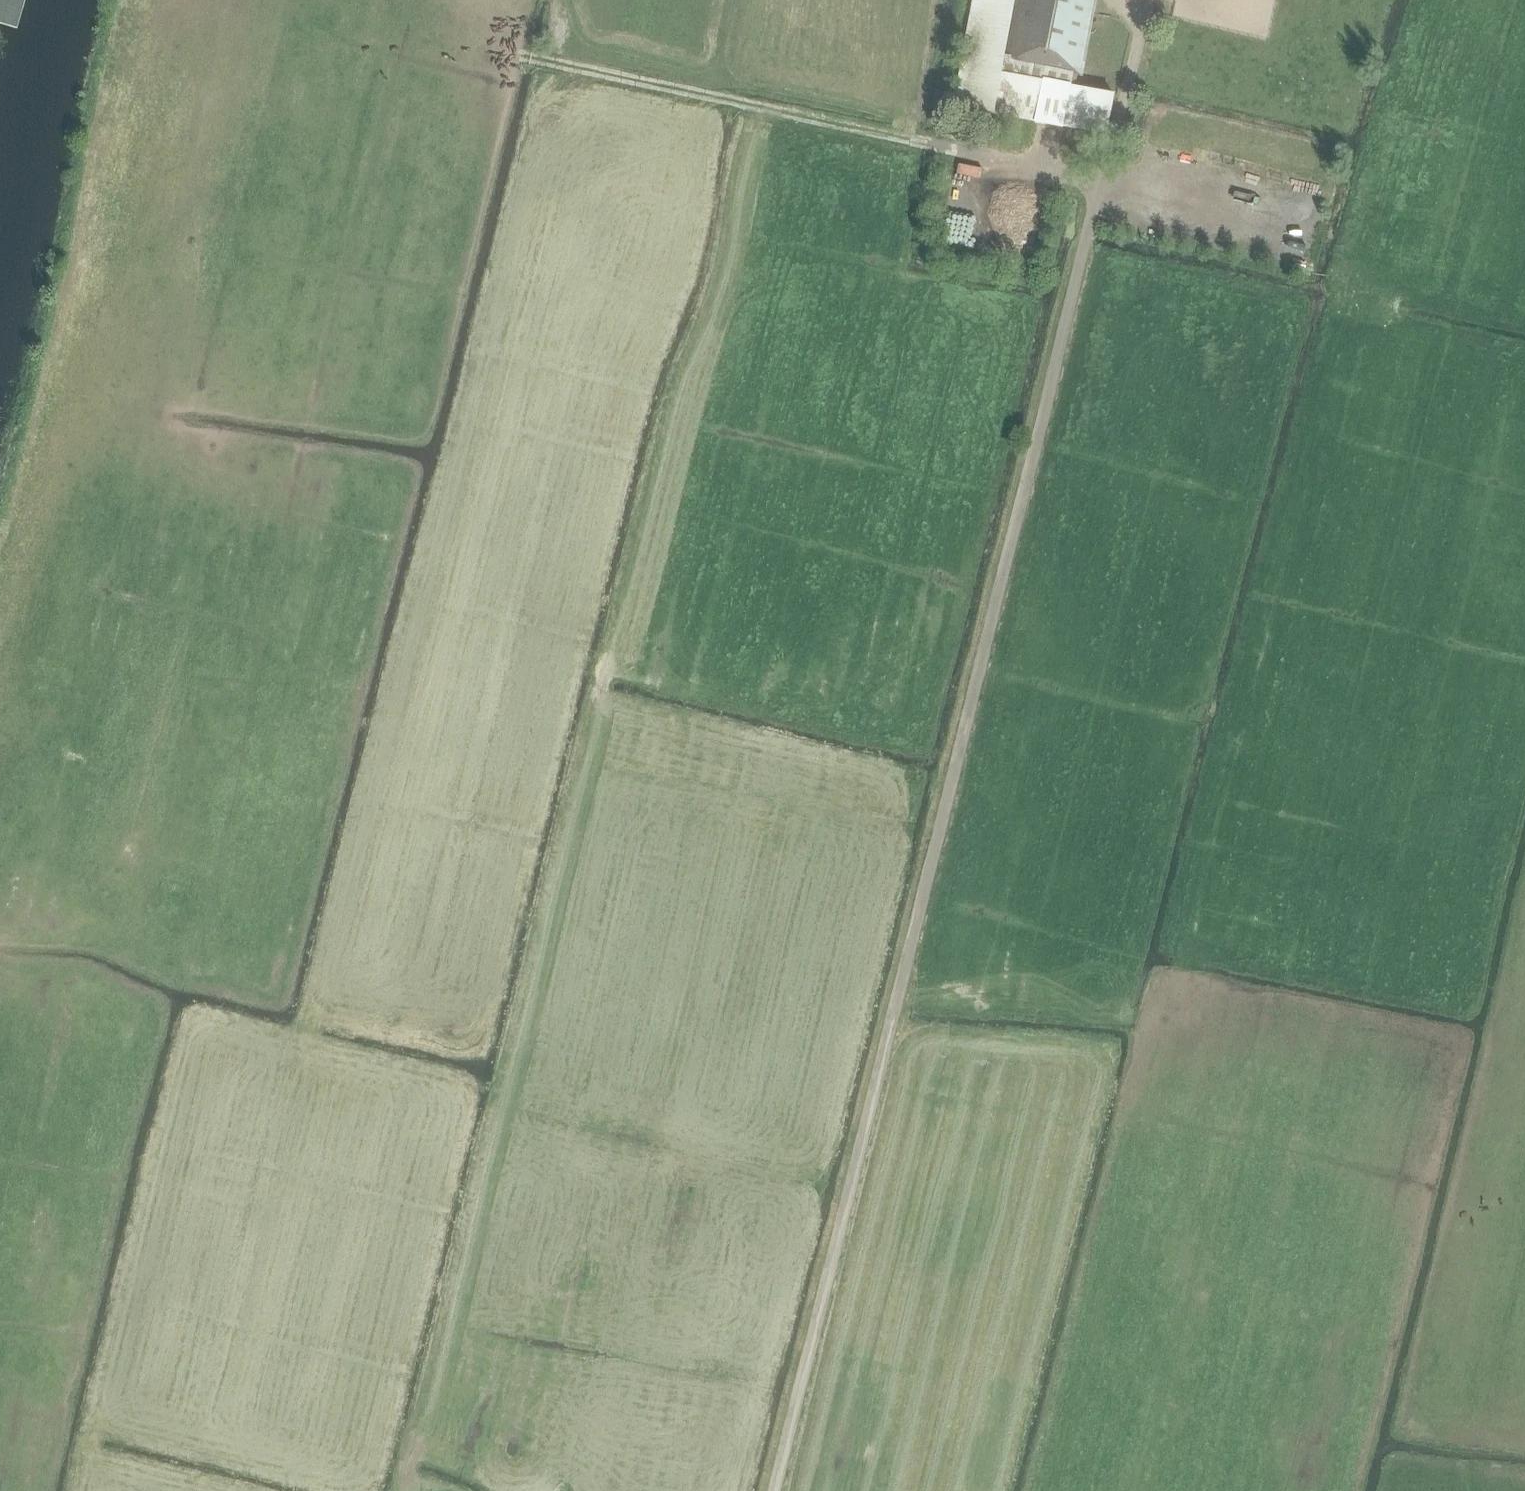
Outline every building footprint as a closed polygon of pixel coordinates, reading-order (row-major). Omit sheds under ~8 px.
[(15,34),(25,0),(0,0),(0,30),(15,34)] [(953,106),(1105,135),(1113,95),(1071,87),(1073,75),(1080,76),(1092,14),(1105,17),(1109,0),(973,0),(953,106)]
